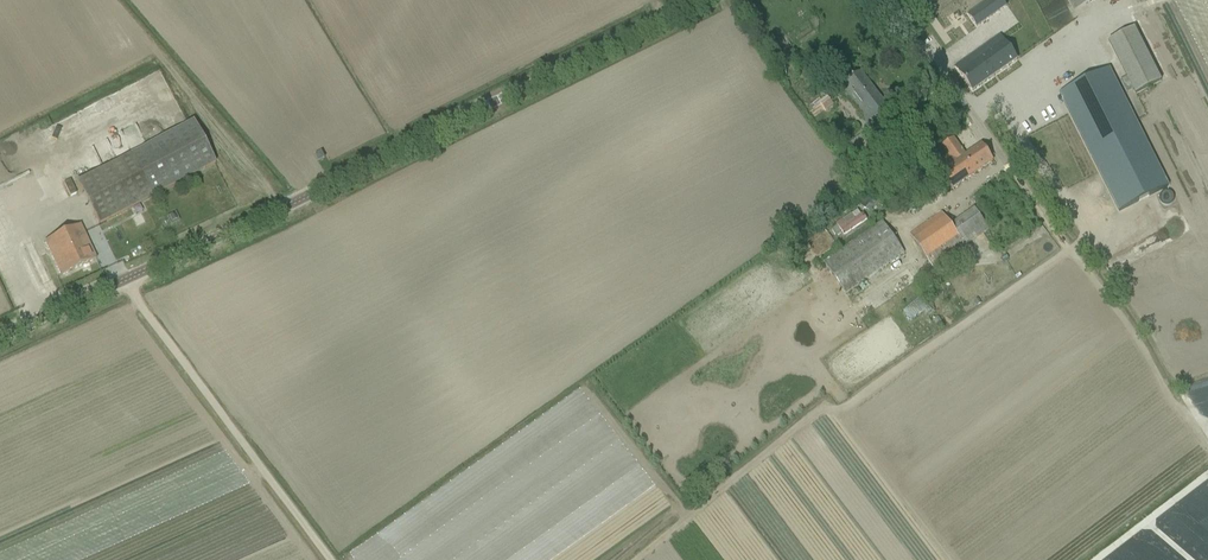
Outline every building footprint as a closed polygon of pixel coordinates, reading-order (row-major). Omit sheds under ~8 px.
[(931,17),(950,11),(947,0),(927,0),(931,17)] [(977,28),(1006,7),(1001,0),(988,0),(967,15),(977,28)] [(1097,0),(1067,0),(1074,12),(1097,0)] [(1134,28),(1108,42),(1136,94),(1161,81),(1134,28)] [(767,57),(782,47),(779,42),(782,41),(777,32),(758,44),(767,57)] [(955,67),(973,92),(1017,60),(1000,36),(974,54),(979,60),(969,67),(964,61),(955,67)] [(1109,69),(1060,93),(1073,121),(1098,168),(1119,210),(1168,187),(1147,143),(1109,69)] [(868,127),(880,118),(889,111),(861,73),(839,89),(846,98),(847,99),(848,98),(862,116),(860,117),(868,127)] [(1127,78),(1120,81),(1127,93),(1133,90),(1127,78)] [(76,183),(93,215),(98,225),(215,164),(193,122),(76,183)] [(869,144),(862,135),(847,146),(850,152),(857,147),(860,150),(869,144)] [(953,189),(983,168),(993,162),(981,145),(966,155),(953,138),(944,145),(942,146),(950,158),(937,167),(953,189)] [(321,153),(315,156),(318,162),(324,159),(321,153)] [(867,197),(861,206),(869,212),(876,203),(867,197)] [(973,209),(950,225),(941,213),(909,235),(932,269),(988,230),(973,209)] [(842,220),(836,224),(845,236),(867,221),(862,214),(861,215),(853,221),(846,226),(844,224),(842,221),(842,220)] [(904,253),(881,221),(823,262),(846,294),(904,253)] [(96,259),(91,249),(80,226),(45,243),(55,266),(61,276),(96,259)] [(932,311),(920,297),(902,312),(910,322),(923,311),(927,315),(932,311)] [(883,363),(890,358),(881,347),(876,353),(883,363)]
